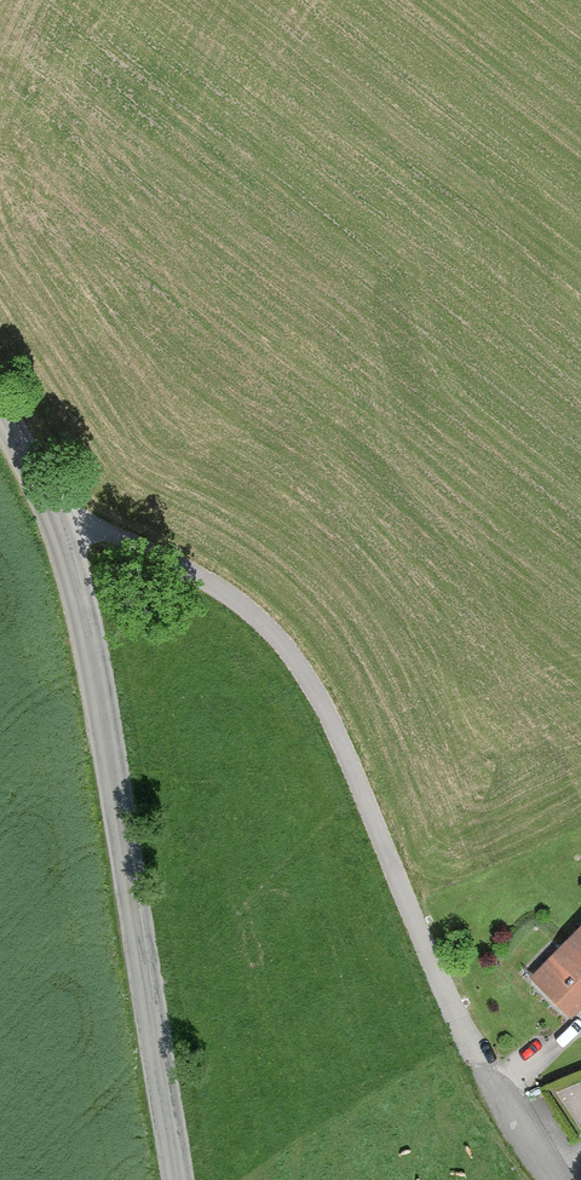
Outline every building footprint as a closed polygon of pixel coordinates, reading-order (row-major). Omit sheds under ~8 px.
[(532,975),(573,1013),(580,1004),(580,923),(532,975)]
